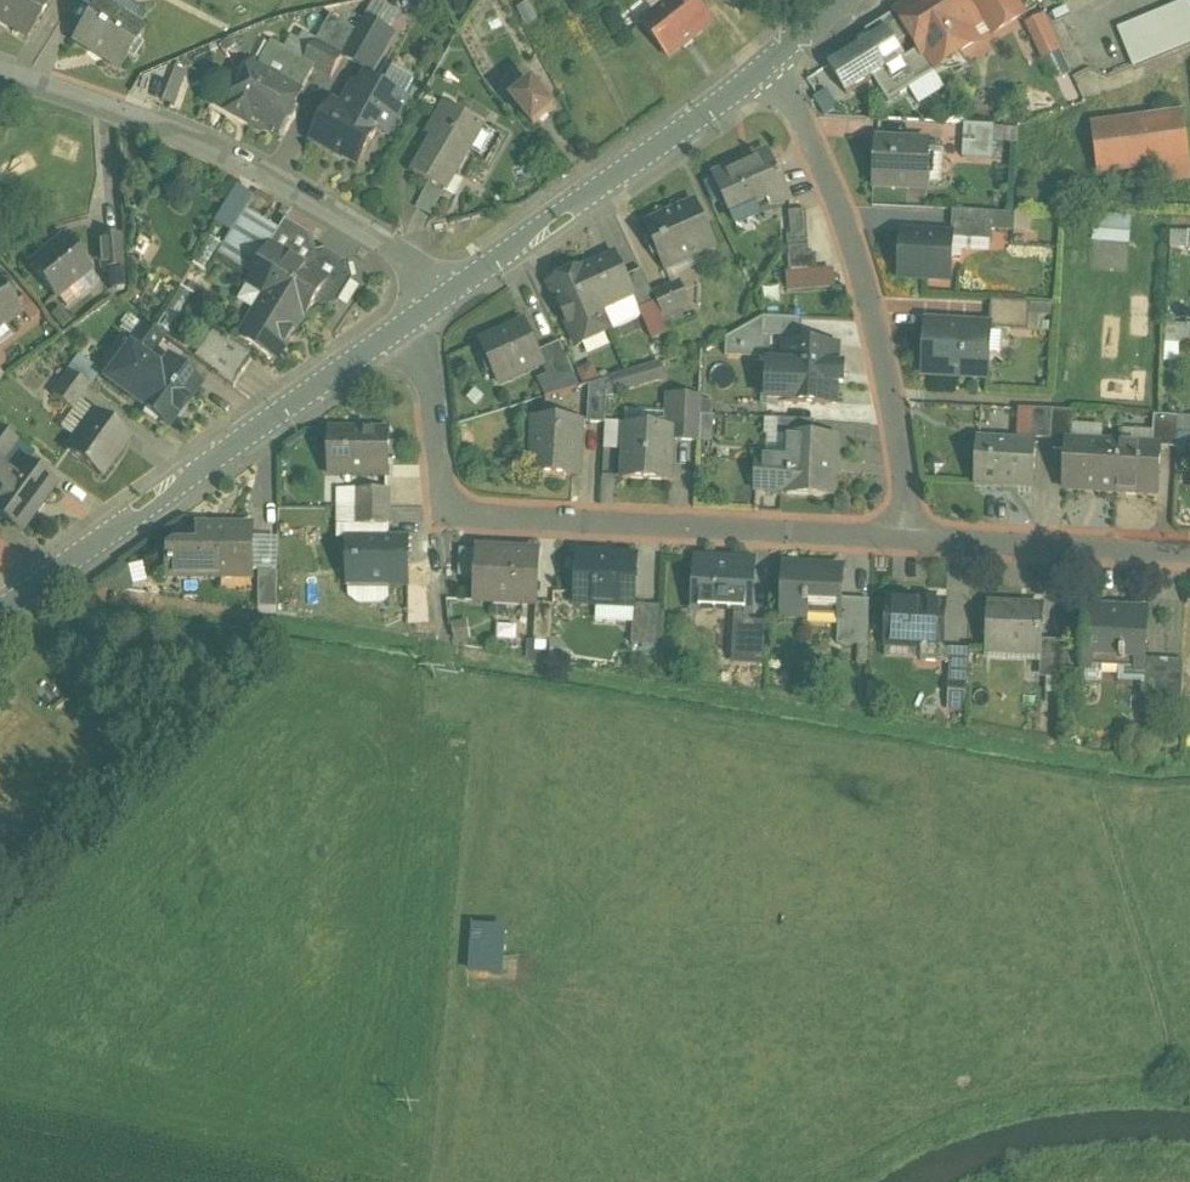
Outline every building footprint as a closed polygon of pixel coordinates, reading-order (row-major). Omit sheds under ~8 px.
[(28,38),(52,0),(0,0),(0,20),(28,38)] [(643,25),(670,59),(714,24),(695,0),(675,0),(643,25)] [(897,13),(913,37),(920,50),(934,71),(934,70),(964,52),(963,50),(961,51),(954,41),(971,30),(980,25),(964,0),(918,0),(897,13)] [(974,2),(994,35),(1025,16),(1016,0),(976,0),(974,2)] [(1118,29),(1134,68),(1189,45),(1189,0),(1118,29)] [(145,31),(98,1),(73,40),(121,70),(145,31)] [(402,17),(375,2),(365,19),(392,34),(402,17)] [(913,37),(897,13),(866,32),(871,39),(871,40),(888,30),(898,46),(913,37)] [(358,32),(332,16),(306,62),(305,64),(315,69),(332,79),(344,58),(344,57),(358,32)] [(1044,17),(1028,25),(1045,60),(1061,52),(1044,17)] [(392,34),(365,19),(358,32),(344,57),(344,58),(372,73),(394,35),(392,34)] [(888,30),(871,40),(871,39),(855,48),(856,50),(829,66),(847,95),(874,79),(889,103),(936,74),(934,70),(934,71),(920,50),(906,59),(898,46),(888,30)] [(971,30),(954,41),(961,51),(963,50),(964,52),(979,42),(971,30)] [(306,62),(274,44),(260,70),(302,93),(315,69),(305,64),(306,62)] [(260,70),(253,66),(233,104),(234,104),(229,112),(249,123),(254,115),(282,131),(302,93),(260,70)] [(415,80),(393,68),(383,87),(404,99),(415,80)] [(181,107),(193,76),(178,70),(165,101),(181,107)] [(356,86),(344,108),(333,101),(311,141),(332,153),(333,151),(360,166),(380,130),(388,135),(407,101),(404,99),(383,87),(367,78),(362,86),(356,86)] [(555,111),(534,85),(514,102),(535,127),(555,111)] [(484,127),(446,105),(431,130),(438,133),(414,174),(446,192),(484,127)] [(1092,127),(1099,175),(1165,166),(1167,181),(1189,178),(1189,157),(1184,115),(1092,127)] [(996,127),(966,125),(964,159),(994,161),(996,127)] [(931,143),(877,140),(875,187),(928,190),(931,143)] [(771,158),(739,172),(736,167),(715,177),(734,218),(768,204),(771,210),(792,200),(781,175),(779,176),(771,158)] [(697,203),(646,226),(666,271),(667,271),(665,266),(694,254),(696,258),(717,249),(697,203)] [(807,211),(790,213),(792,237),(788,237),(789,251),(790,251),(810,249),(807,211)] [(992,214),(954,212),(953,230),(992,232),(992,214)] [(1133,218),(1097,215),(1094,243),(1130,247),(1133,218)] [(310,240),(285,225),(249,284),(268,296),(238,345),(256,356),(256,358),(274,370),(305,318),(307,320),(318,302),(323,305),(336,302),(349,281),(346,268),(326,256),(313,259),(310,240)] [(954,236),(902,233),(900,279),(952,282),(954,236)] [(120,236),(100,238),(103,271),(123,270),(120,236)] [(211,237),(157,327),(170,335),(225,246),(211,237)] [(92,270),(66,238),(29,268),(55,300),(92,270)] [(810,249),(790,251),(791,257),(789,257),(791,275),(819,273),(817,256),(811,256),(810,249)] [(617,256),(585,271),(584,271),(583,271),(584,272),(572,277),(592,319),(602,315),(619,307),(618,304),(634,296),(635,296),(628,278),(617,256)] [(154,257),(140,278),(151,285),(164,264),(154,257)] [(643,272),(628,278),(635,296),(634,296),(641,312),(658,305),(654,297),(643,272)] [(592,319),(572,277),(553,286),(552,285),(552,286),(579,348),(610,334),(610,333),(602,315),(592,319)] [(0,286),(0,328),(4,325),(6,328),(22,314),(0,286)] [(682,286),(654,297),(658,305),(665,320),(691,307),(682,286)] [(634,296),(618,304),(619,307),(602,315),(610,333),(643,318),(641,312),(634,296)] [(1030,305),(992,303),(990,323),(1014,324),(1014,332),(1029,332),(1030,305)] [(658,305),(641,312),(643,318),(653,341),(670,334),(665,320),(658,305)] [(765,318),(727,340),(727,351),(764,353),(765,337),(764,337),(765,318)] [(804,320),(765,318),(764,337),(765,337),(788,338),(787,345),(802,346),(804,320)] [(142,328),(131,320),(124,329),(136,337),(142,328)] [(526,324),(482,345),(501,386),(545,366),(526,324)] [(965,330),(948,329),(948,326),(927,325),(924,375),(925,375),(926,373),(963,375),(963,377),(989,379),(990,359),(984,359),(985,330),(991,330),(992,328),(965,327),(965,330)] [(163,340),(144,326),(142,328),(136,337),(127,350),(146,363),(147,363),(146,361),(147,362),(163,340)] [(238,345),(215,330),(194,360),(234,389),(256,358),(256,356),(238,345)] [(576,378),(561,344),(544,352),(559,385),(576,378)] [(802,346),(787,345),(785,404),(837,406),(838,347),(802,346)] [(201,387),(168,362),(161,372),(147,362),(147,363),(147,373),(124,356),(105,382),(169,428),(186,404),(188,405),(201,387)] [(89,388),(70,374),(52,398),(72,412),(89,388)] [(609,394),(591,393),(589,425),(607,426),(609,394)] [(700,409),(681,408),(679,443),(698,444),(700,409)] [(1053,412),(1034,411),(1032,440),(1051,441),(1053,412)] [(1074,413),(1053,412),(1051,441),(1051,451),(1066,452),(1067,443),(1073,443),(1074,413)] [(95,413),(67,453),(100,478),(129,438),(95,413)] [(1179,418),(1155,417),(1153,448),(1162,448),(1162,449),(1177,450),(1178,436),(1179,418)] [(1179,418),(1178,436),(1189,437),(1189,419),(1179,418)] [(816,423),(778,421),(777,438),(791,439),(791,437),(815,438),(816,423)] [(580,479),(583,423),(536,422),(539,423),(538,454),(534,454),(533,477),(580,479)] [(674,431),(627,428),(624,481),(672,484),(672,482),(670,482),(671,456),(673,456),(674,431)] [(0,429),(0,463),(1,464),(17,442),(0,429)] [(391,433),(331,432),(330,477),(391,478),(391,433)] [(815,438),(791,437),(791,439),(790,468),(766,467),(765,493),(788,494),(788,497),(833,500),(835,461),(836,462),(837,439),(815,438)] [(1037,445),(978,441),(976,485),(978,486),(978,484),(1004,486),(1004,487),(1034,489),(1037,445)] [(1073,443),(1067,443),(1066,452),(1064,490),(1120,493),(1122,446),(1073,443)] [(1153,448),(1122,446),(1120,493),(1159,496),(1162,449),(1162,448),(1153,448)] [(20,463),(0,490),(0,517),(21,533),(55,488),(20,463)] [(391,492),(359,492),(359,510),(391,510),(391,492)] [(391,510),(359,510),(359,527),(391,527),(391,510)] [(306,528),(306,546),(326,546),(326,528),(306,528)] [(253,530),(232,530),(232,531),(219,531),(219,529),(195,529),(195,549),(171,549),(165,554),(165,578),(221,579),(221,577),(253,577),(253,579),(254,579),(254,529),(253,529),(253,530)] [(410,542),(349,542),(349,587),(410,587),(410,542)] [(514,555),(480,553),(480,552),(479,552),(476,603),(501,604),(501,597),(539,599),(541,555),(515,553),(514,555)] [(615,562),(581,561),(582,557),(580,557),(577,605),(635,608),(635,607),(638,560),(615,559),(615,562)] [(755,566),(698,563),(695,611),(752,614),(755,566)] [(825,570),(787,568),(787,567),(785,567),(783,618),(808,619),(809,609),(840,610),(840,620),(842,620),(842,601),(844,570),(825,569),(825,570)] [(278,571),(260,571),(260,610),(278,610),(278,571)] [(870,603),(842,601),(842,620),(840,620),(839,646),(868,648),(870,603)] [(918,604),(889,602),(887,648),(923,650),(922,664),(944,665),(947,605),(945,605),(945,608),(918,606),(918,604)] [(555,606),(537,605),(535,644),(553,644),(555,606)] [(661,609),(635,607),(635,608),(641,608),(639,645),(633,645),(633,646),(659,647),(661,609)] [(1044,610),(990,607),(988,652),(990,652),(991,645),(1009,646),(1009,653),(1042,654),(1044,610)] [(1148,615),(1087,612),(1084,669),(1123,670),(1123,664),(1127,665),(1127,661),(1144,662),(1143,671),(1144,671),(1145,671),(1146,662),(1148,615)] [(768,624),(750,624),(748,661),(766,662),(768,624)] [(1068,643),(1050,643),(1048,681),(1066,682),(1068,643)] [(970,652),(952,651),(950,689),(968,689),(970,652)] [(1185,664),(1146,662),(1145,671),(1144,671),(1143,701),(1183,703),(1185,664)] [(504,937),(479,934),(476,964),(501,966),(504,937)]
